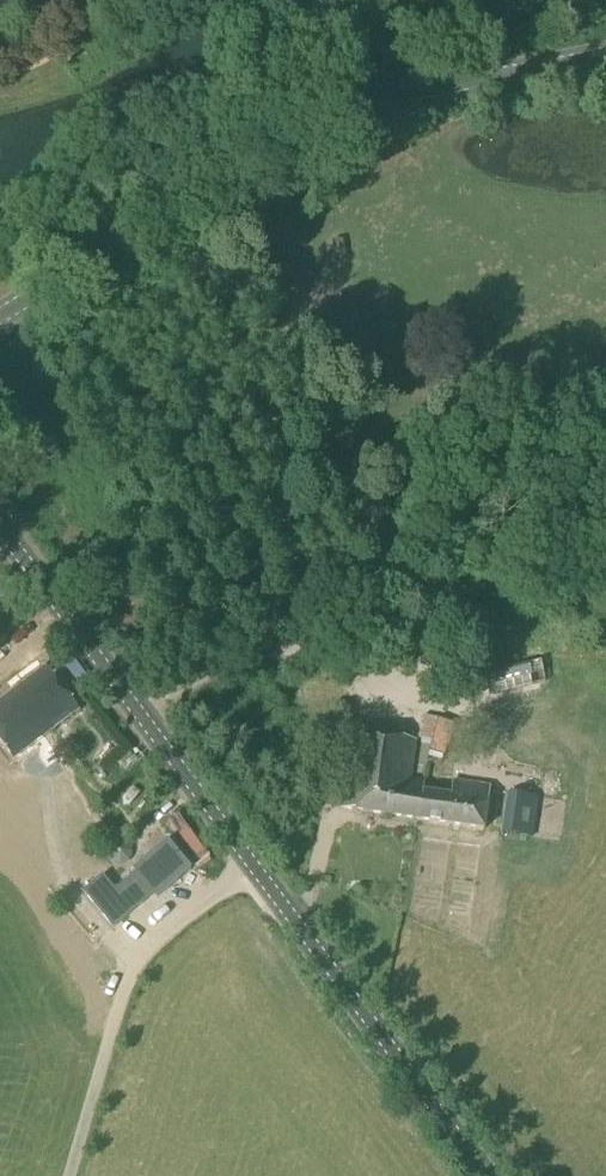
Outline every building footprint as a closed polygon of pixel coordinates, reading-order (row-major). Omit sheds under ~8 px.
[(3,620),(14,610),(13,610),(15,608),(0,593),(0,623),(3,620)] [(484,674),(489,696),(532,686),(529,676),(543,673),(540,661),(484,674)] [(44,734),(77,709),(46,666),(13,691),(0,701),(0,742),(12,759),(44,734)] [(431,741),(436,719),(421,716),(417,738),(431,741)] [(404,819),(409,781),(415,740),(350,731),(339,810),(404,819)] [(409,781),(404,819),(482,830),(488,787),(452,782),(449,796),(420,792),(422,782),(409,781)] [(533,836),(536,798),(505,795),(501,833),(533,836)] [(209,857),(186,826),(173,835),(196,867),(209,857)] [(131,868),(134,872),(114,889),(102,874),(81,890),(111,927),(153,893),(156,897),(190,869),(166,839),(131,868)] [(127,846),(126,845),(125,844),(124,844),(123,843),(122,843),(121,843),(120,843),(119,843),(118,843),(117,843),(116,843),(115,843),(114,843),(113,844),(112,844),(112,845),(111,845),(110,846),(107,843),(105,846),(104,850),(103,854),(107,858),(107,859),(108,860),(108,861),(109,862),(110,863),(110,864),(111,864),(111,865),(112,865),(113,865),(113,866),(114,866),(115,866),(116,867),(117,867),(118,867),(119,867),(120,867),(121,867),(122,867),(122,866),(123,866),(124,866),(125,865),(126,865),(126,864),(127,864),(127,863),(128,863),(128,862),(129,862),(129,861),(130,860),(130,859),(130,858),(131,858),(131,857),(131,856),(131,855),(131,854),(131,853),(131,852),(130,852),(130,851),(130,850),(129,849),(129,848),(128,847),(128,846),(127,846)]
